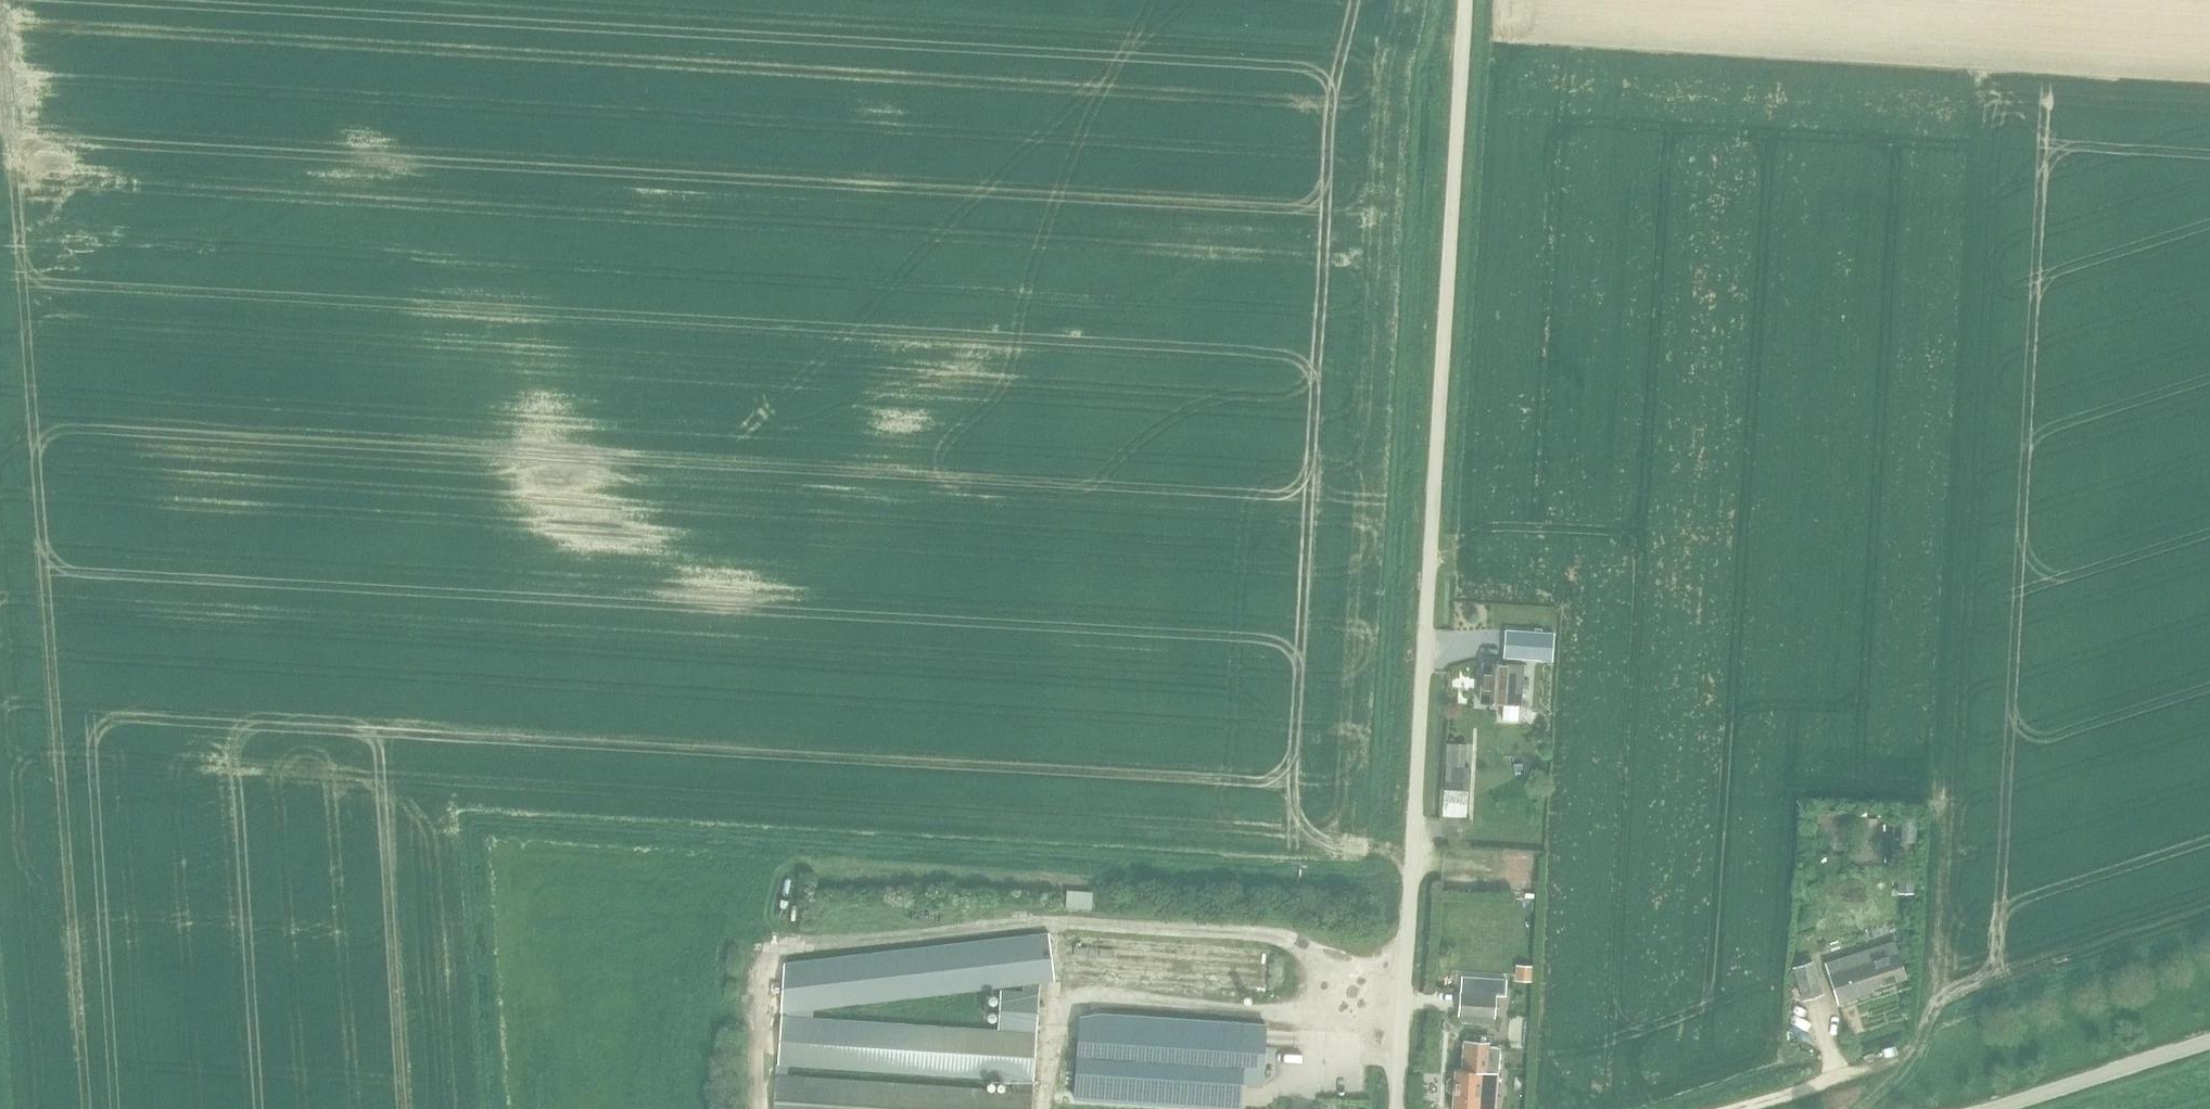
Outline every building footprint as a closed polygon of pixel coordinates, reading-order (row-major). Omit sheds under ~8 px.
[(1553,656),(1555,630),(1507,626),(1505,653),(1553,656)] [(1519,702),(1522,664),(1483,662),(1480,700),(1519,702)] [(1463,763),(1464,742),(1447,741),(1446,762),(1463,763)] [(1469,789),(1469,766),(1446,765),(1445,789),(1469,789)] [(1868,816),(1868,825),(1876,825),(1877,816),(1868,816)] [(1453,863),(1473,864),(1474,853),(1454,852),(1453,863)] [(1898,870),(1897,891),(1913,892),(1913,871),(1898,870)] [(1092,907),(1092,892),(1069,891),(1068,905),(1092,907)] [(1039,988),(1048,987),(1048,981),(1054,980),(1049,932),(1042,933),(783,962),(780,1011),(812,1007),(1021,984),(1021,991),(1001,989),(998,1028),(812,1015),(780,1013),(777,1062),(789,1063),(1015,1078),(1014,1092),(788,1077),(776,1076),(774,1108),(1031,1108),(1039,988)] [(1906,976),(1894,940),(1874,947),(1877,957),(1856,963),(1852,954),(1824,962),(1837,1003),(1873,991),(1872,987),(1906,976)] [(1803,999),(1822,993),(1812,960),(1793,966),(1803,999)] [(1516,963),(1516,976),(1529,977),(1530,964),(1516,963)] [(1458,1012),(1458,1014),(1494,1016),(1496,993),(1504,994),(1505,977),(1461,974),(1459,990),(1458,1012)] [(780,1011),(780,1013),(812,1015),(812,1007),(780,1011)] [(1261,1083),(1265,1023),(1100,1012),(1080,1025),(1075,1097),(1240,1108),(1242,1081),(1261,1083)] [(1453,1091),(1452,1108),(1453,1108),(1495,1108),(1500,1046),(1489,1045),(1489,1041),(1463,1039),(1461,1068),(1454,1067),(1454,1076),(1451,1076),(1447,1079),(1446,1088),(1450,1091),(1453,1091)] [(777,1062),(776,1076),(788,1077),(789,1063),(777,1062)]
